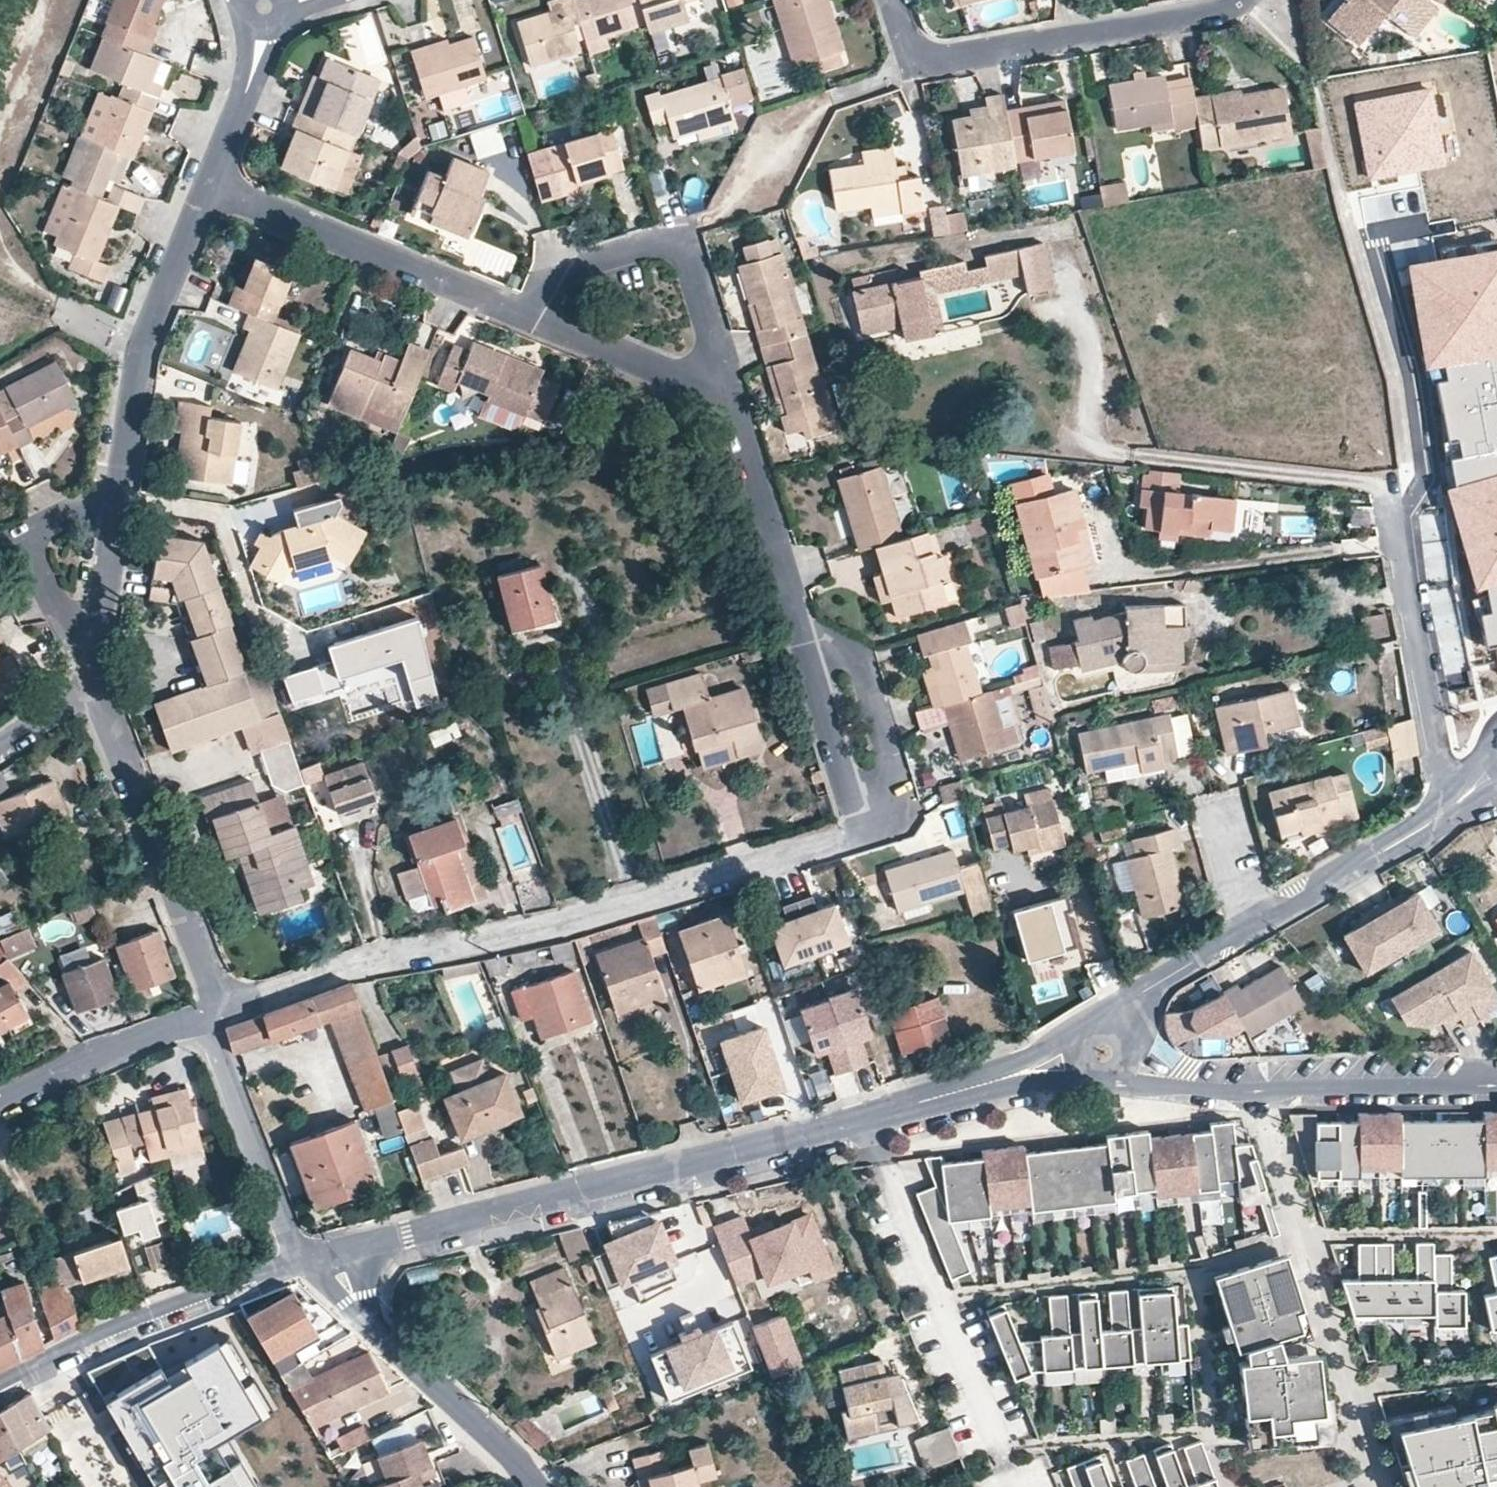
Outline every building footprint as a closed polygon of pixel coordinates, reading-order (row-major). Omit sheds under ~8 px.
[(147,52),(159,23),(154,22),(163,0),(114,0),(105,21),(108,21),(102,35),(147,52)] [(580,25),(573,1),(573,0),(560,0),(556,2),(559,10),(518,23),(531,66),(580,50),(573,26),(580,25)] [(580,25),(586,42),(606,36),(647,23),(639,0),(577,0),(573,1),(580,25)] [(647,23),(649,30),(688,18),(684,3),(691,0),(639,0),(647,23)] [(827,0),(773,0),(794,66),(815,59),(819,73),(844,65),(839,51),(843,51),(827,0)] [(1424,0),(1347,0),(1328,23),(1359,48),(1384,16),(1416,41),(1439,12),(1424,0)] [(147,52),(102,35),(89,68),(121,80),(115,94),(152,110),(158,94),(146,89),(150,79),(159,57),(147,52)] [(610,50),(606,36),(586,42),(590,57),(610,50)] [(428,52),(427,47),(412,52),(427,98),(440,94),(445,110),(470,101),(466,85),(487,79),(474,39),(428,52)] [(146,89),(158,94),(171,62),(159,57),(150,79),(146,89)] [(298,113),(354,136),(357,137),(379,80),(328,59),(319,80),(326,83),(320,99),(307,93),(298,113)] [(738,131),(730,103),(754,96),(744,66),(719,74),(720,79),(662,97),(660,93),(644,98),(654,126),(667,122),(677,151),(738,131)] [(1199,123),(1194,96),(1192,84),(1168,88),(1167,78),(1166,73),(1110,82),(1118,129),(1174,118),(1177,128),(1199,123)] [(1190,74),(1167,78),(1168,88),(1192,84),(1190,74)] [(1214,93),(1194,96),(1199,123),(1203,148),(1293,130),(1284,86),(1215,100),(1214,93)] [(1448,166),(1434,87),(1357,101),(1370,179),(1448,166)] [(152,110),(115,94),(111,93),(93,140),(119,151),(130,155),(132,156),(152,110)] [(963,176),(1016,167),(1015,161),(1006,111),(1004,97),(986,100),(988,115),(970,119),(954,122),(963,176)] [(1064,99),(1047,103),(1048,113),(1066,109),(1064,99)] [(1006,111),(1015,161),(1074,150),(1066,109),(1048,113),(1047,103),(1006,111)] [(970,119),(988,115),(986,105),(968,109),(970,119)] [(354,136),(298,113),(293,128),(297,130),(304,134),(290,171),(333,188),(341,168),(354,136)] [(1305,127),(1314,167),(1327,165),(1318,124),(1305,127)] [(282,167),(290,171),(304,134),(297,130),(282,167)] [(528,157),(540,195),(578,183),(576,175),(587,172),(589,179),(624,169),(612,131),(528,157)] [(119,151),(93,140),(91,139),(72,185),(77,187),(100,196),(108,176),(119,151)] [(837,212),(871,205),(900,200),(902,214),(924,210),(919,177),(898,180),(893,148),(862,154),(864,166),(830,172),(837,212)] [(1077,164),(1074,150),(1015,161),(1016,167),(1018,176),(1077,164)] [(119,181),(130,155),(119,151),(108,176),(119,181)] [(474,209),(479,197),(489,174),(454,159),(445,179),(429,172),(415,207),(454,222),(450,232),(469,239),(480,211),(474,209)] [(353,173),(341,168),(333,188),(344,193),(353,173)] [(578,183),(589,179),(587,172),(576,175),(578,183)] [(1101,186),(1102,193),(1104,206),(1132,201),(1129,181),(1101,186)] [(114,183),(108,200),(119,204),(138,212),(145,196),(114,183)] [(581,193),(578,183),(540,195),(543,205),(581,193)] [(100,196),(77,187),(54,243),(76,252),(70,267),(105,282),(112,266),(97,259),(119,204),(108,200),(100,196)] [(1104,206),(1102,193),(1091,196),(1093,208),(1104,206)] [(1084,210),(1093,208),(1091,196),(1082,197),(1084,210)] [(486,199),(479,197),(474,209),(480,211),(486,199)] [(874,220),(902,214),(900,200),(871,205),(874,220)] [(945,203),(932,206),(938,237),(950,234),(945,203)] [(807,250),(803,237),(796,240),(803,262),(818,259),(814,248),(807,250)] [(762,347),(806,334),(801,318),(796,319),(783,276),(787,275),(777,242),(770,244),(769,241),(744,249),(748,264),(739,267),(750,301),(754,300),(762,327),(757,329),(762,347)] [(987,268),(990,284),(1023,278),(1021,268),(1047,263),(1044,247),(985,258),(987,268)] [(1409,263),(1427,366),(1437,364),(1496,354),(1496,248),(1409,263)] [(229,305),(251,314),(273,323),(292,274),(256,259),(244,290),(237,286),(229,305)] [(920,272),(921,277),(926,298),(931,297),(990,284),(987,268),(967,272),(965,261),(920,272)] [(1052,292),(1047,263),(1021,268),(1023,278),(1027,297),(1052,292)] [(926,298),(921,277),(870,288),(867,277),(853,280),(855,291),(852,292),(861,327),(899,318),(901,328),(904,342),(931,335),(923,299),(926,298)] [(931,297),(926,298),(923,299),(931,335),(934,334),(939,333),(931,297)] [(750,301),(757,329),(762,327),(754,300),(750,301)] [(273,323),(251,314),(246,327),(252,331),(235,372),(279,390),(301,334),(273,323)] [(863,336),(901,328),(899,318),(861,327),(863,336)] [(806,334),(762,347),(768,366),(774,364),(789,414),(782,416),(788,434),(803,430),(806,440),(836,431),(806,334)] [(457,346),(441,385),(460,393),(464,384),(495,396),(493,402),(529,416),(549,425),(563,388),(545,380),(508,366),(513,357),(480,344),(477,353),(457,346)] [(330,404),(398,432),(399,429),(430,353),(410,345),(402,362),(385,357),(382,363),(350,351),(330,404)] [(1437,364),(1457,485),(1496,473),(1496,354),(1437,364)] [(548,372),(513,357),(509,366),(545,380),(548,372)] [(6,419),(19,445),(20,447),(33,441),(27,428),(76,403),(57,363),(8,389),(0,393),(0,407),(6,419)] [(768,366),(782,416),(789,414),(774,364),(768,366)] [(172,428),(179,428),(190,430),(187,458),(184,458),(182,475),(231,482),(239,420),(210,416),(211,401),(177,397),(172,428)] [(522,432),(529,416),(493,402),(486,418),(522,432)] [(552,424),(564,429),(573,407),(561,403),(552,424)] [(19,445),(6,419),(0,407),(0,454),(19,445)] [(177,457),(184,458),(187,458),(190,430),(179,428),(177,457)] [(398,432),(386,462),(399,460),(404,459),(414,435),(399,429),(398,432)] [(301,461),(303,471),(312,468),(309,459),(301,461)] [(312,468),(303,471),(294,473),(298,487),(316,481),(312,468)] [(860,552),(875,547),(903,539),(880,469),(839,481),(860,552)] [(1457,485),(1448,487),(1475,587),(1484,585),(1496,581),(1496,473),(1457,485)] [(1180,490),(1181,477),(1145,474),(1141,505),(1149,507),(1146,526),(1161,528),(1159,536),(1178,539),(1180,526),(1190,527),(1189,532),(1210,535),(1212,527),(1233,530),(1237,498),(1180,490)] [(1077,531),(1086,528),(1076,489),(1052,494),(1048,475),(1012,485),(1037,578),(1082,566),(1086,565),(1077,531)] [(338,521),(347,526),(357,508),(352,490),(340,494),(342,499),(344,499),(346,506),(338,521)] [(342,499),(297,511),(302,529),(268,538),(252,567),(283,584),(290,572),(333,560),(347,568),(365,536),(347,526),(338,521),(346,506),(344,499),(342,499)] [(1351,531),(1373,530),(1373,507),(1350,508),(1351,531)] [(1096,562),(1086,528),(1077,531),(1086,565),(1096,562)] [(903,539),(875,547),(884,575),(891,601),(896,617),(946,602),(940,581),(950,578),(943,556),(934,557),(927,531),(903,539)] [(206,543),(161,534),(149,599),(178,604),(181,588),(186,590),(203,635),(201,636),(203,642),(195,645),(209,686),(250,671),(233,625),(235,624),(206,543)] [(555,618),(541,565),(499,576),(512,629),(555,618)] [(1088,590),(1082,566),(1037,578),(1041,596),(1088,590)] [(880,604),(891,601),(884,575),(872,578),(880,604)] [(1484,585),(1489,610),(1478,612),(1485,646),(1496,644),(1496,581),(1484,585)] [(1092,620),(1091,615),(1074,621),(1079,639),(1074,641),(1082,672),(1123,663),(1126,667),(1129,670),(1133,671),(1137,671),(1183,669),(1183,628),(1187,628),(1186,606),(1126,607),(1126,612),(1092,620)] [(1366,642),(1391,639),(1388,615),(1363,619),(1366,642)] [(335,660),(286,676),(294,702),(344,686),(344,684),(342,677),(405,657),(407,664),(411,679),(435,672),(418,618),(331,645),(335,660)] [(929,655),(933,670),(936,682),(927,686),(932,708),(944,705),(980,694),(966,645),(972,643),(965,621),(917,635),(923,656),(929,655)] [(187,641),(203,688),(209,686),(195,645),(203,642),(201,636),(187,641)] [(342,677),(344,684),(407,664),(405,657),(342,677)] [(5,682),(9,689),(23,681),(11,659),(0,665),(0,684),(5,682)] [(246,726),(280,713),(263,666),(250,671),(209,686),(203,688),(155,705),(172,751),(246,726)] [(923,673),(927,686),(936,682),(933,670),(923,673)] [(435,672),(411,679),(420,706),(443,699),(435,672)] [(703,674),(668,684),(675,711),(686,707),(699,748),(733,738),(740,757),(765,750),(746,689),(711,699),(703,674)] [(9,689),(5,682),(0,684),(0,694),(9,689)] [(656,717),(675,711),(668,684),(649,689),(656,717)] [(1039,723),(1051,720),(1043,687),(1031,690),(1039,723)] [(1256,697),(1257,699),(1216,709),(1227,753),(1268,743),(1265,733),(1301,724),(1292,688),(1256,697)] [(980,694),(944,705),(948,721),(954,719),(965,758),(1019,745),(1015,726),(1002,729),(991,691),(980,694)] [(1176,710),(1172,698),(1152,702),(1155,713),(1176,710)] [(289,742),(280,713),(246,726),(256,754),(262,752),(289,742)] [(1420,751),(1414,716),(1390,722),(1388,722),(1390,739),(1393,757),(1420,751)] [(1179,760),(1170,717),(1079,735),(1087,773),(1119,767),(1121,777),(1164,768),(1164,764),(1179,760)] [(960,760),(965,758),(954,719),(948,721),(960,760)] [(1360,731),(1365,747),(1390,739),(1388,722),(1360,731)] [(438,745),(461,739),(458,727),(435,733),(438,745)] [(705,768),(740,757),(733,738),(699,748),(705,768)] [(304,786),(289,742),(262,752),(272,785),(286,792),(304,786)] [(338,810),(377,797),(365,762),(326,775),(322,762),(303,769),(308,783),(327,777),(338,810)] [(11,797),(2,773),(0,774),(0,820),(7,839),(67,817),(53,782),(11,797)] [(1284,841),(1287,840),(1305,834),(1304,826),(1343,815),(1343,819),(1358,815),(1347,773),(1331,777),(1330,773),(1269,790),(1284,841)] [(967,800),(961,781),(943,786),(948,805),(967,800)] [(224,859),(238,855),(250,850),(258,869),(245,874),(252,895),(272,888),(280,908),(303,899),(299,888),(295,878),(310,873),(293,825),(290,826),(269,833),(257,803),(250,782),(202,799),(224,859)] [(305,788),(323,833),(339,827),(321,782),(305,788)] [(1013,853),(1028,848),(1059,840),(1047,792),(1021,799),(1024,810),(1001,815),(998,804),(983,807),(995,850),(1011,845),(1013,853)] [(279,795),(257,803),(269,833),(290,826),(279,795)] [(496,822),(524,811),(519,796),(491,807),(496,822)] [(949,839),(965,838),(964,811),(948,812),(949,839)] [(1344,824),(1343,819),(1343,815),(1304,826),(1305,834),(1344,824)] [(457,846),(466,844),(455,818),(409,834),(421,867),(401,874),(413,908),(421,912),(441,904),(444,913),(477,901),(457,846)] [(1123,836),(1120,822),(1098,828),(1102,841),(1123,836)] [(1128,861),(1136,890),(1144,918),(1185,907),(1170,849),(1179,847),(1174,829),(1133,840),(1138,858),(1128,861)] [(1310,854),(1305,834),(1287,840),(1293,859),(1310,854)] [(1062,849),(1059,840),(1028,848),(1029,857),(1062,849)] [(470,842),(466,844),(457,846),(477,901),(490,897),(470,842)] [(238,855),(245,874),(258,869),(250,850),(238,855)] [(899,912),(966,890),(974,915),(994,910),(991,897),(982,861),(960,868),(954,851),(887,872),(899,912)] [(843,859),(847,870),(854,868),(851,856),(843,859)] [(1121,894),(1136,890),(1128,861),(1113,865),(1121,894)] [(314,883),(310,873),(295,878),(299,888),(314,883)] [(141,880),(150,905),(156,902),(146,878),(141,880)] [(526,915),(558,908),(556,901),(548,879),(518,886),(526,915)] [(260,915),(280,908),(272,888),(252,895),(260,915)] [(1420,893),(1410,899),(1399,905),(1395,900),(1394,898),(1365,914),(1366,916),(1369,922),(1358,929),(1348,934),(1369,972),(1442,930),(1420,893)] [(1407,893),(1395,900),(1399,905),(1410,899),(1407,893)] [(1005,913),(1000,894),(991,897),(994,910),(996,915),(1005,913)] [(814,896),(799,902),(818,955),(850,944),(837,904),(819,910),(814,896)] [(1024,962),(1076,948),(1067,914),(1072,913),(1068,897),(1011,911),(1024,962)] [(96,919),(90,902),(74,909),(81,925),(96,919)] [(818,955),(799,902),(784,907),(789,921),(771,927),(785,967),(818,955)] [(29,929),(22,911),(0,919),(0,941),(29,929)] [(746,974),(727,916),(681,932),(701,989),(746,974)] [(1354,923),(1358,929),(1369,922),(1366,916),(1354,923)] [(651,956),(668,950),(657,919),(640,925),(646,940),(599,955),(619,1012),(665,997),(651,956)] [(10,961),(37,947),(29,929),(0,941),(0,950),(10,961)] [(119,946),(136,992),(176,978),(159,932),(119,946)] [(556,963),(576,960),(572,942),(513,955),(515,965),(554,956),(556,963)] [(10,961),(0,950),(0,1031),(28,1016),(17,993),(30,982),(10,961)] [(1461,1017),(1468,1013),(1470,1017),(1474,1023),(1483,1018),(1480,1013),(1489,1008),(1496,1003),(1496,992),(1479,960),(1474,957),(1471,953),(1437,972),(1393,997),(1407,1021),(1437,1020),(1449,1014),(1453,1022),(1461,1017)] [(509,972),(506,956),(491,959),(494,975),(509,972)] [(119,998),(105,959),(63,975),(78,1014),(119,998)] [(444,968),(445,977),(483,970),(480,962),(444,968)] [(1241,990),(1238,985),(1224,992),(1245,1027),(1250,1035),(1303,1003),(1282,967),(1241,990)] [(526,989),(526,986),(513,991),(524,1021),(535,1018),(542,1036),(592,1019),(575,973),(526,989)] [(386,1137),(405,1132),(398,1112),(352,984),(228,1029),(235,1054),(332,1020),(367,1110),(375,1108),(386,1137)] [(858,991),(829,1001),(852,1068),(868,1063),(859,1038),(872,1034),(858,991)] [(1245,1027),(1224,992),(1193,1012),(1168,1013),(1168,1027),(1189,1052),(1200,1031),(1205,1041),(1228,1037),(1245,1027)] [(904,1053),(951,1038),(938,999),(891,1014),(904,1053)] [(852,1068),(829,1001),(800,1010),(815,1053),(827,1049),(836,1074),(852,1068)] [(1492,1013),(1489,1008),(1480,1013),(1483,1018),(1492,1013)] [(722,1041),(732,1071),(774,1057),(764,1027),(722,1041)] [(420,1071),(411,1046),(393,1053),(403,1078),(420,1071)] [(774,1057),(732,1071),(742,1101),(784,1087),(774,1057)] [(452,1071),(460,1093),(447,1098),(464,1138),(522,1115),(505,1074),(492,1079),(483,1058),(452,1071)] [(811,1074),(818,1099),(833,1095),(827,1071),(811,1074)] [(86,1102),(101,1096),(96,1083),(81,1089),(86,1102)] [(153,1098),(156,1109),(192,1100),(188,1088),(153,1098)] [(192,1100),(156,1109),(108,1122),(121,1174),(140,1169),(135,1146),(147,1143),(151,1162),(204,1148),(192,1100)] [(398,1112),(405,1132),(407,1137),(427,1129),(417,1105),(398,1112)] [(1312,1177),(1362,1176),(1362,1167),(1405,1166),(1406,1176),(1490,1174),(1489,1166),(1496,1166),(1496,1111),(1487,1111),(1487,1119),(1404,1120),(1404,1112),(1362,1112),(1362,1120),(1320,1121),(1320,1113),(1293,1113),(1312,1177)] [(1233,1143),(1231,1120),(1209,1122),(1210,1130),(1148,1138),(1148,1130),(1105,1136),(1106,1143),(1024,1153),(1023,1146),(981,1151),(982,1158),(941,1163),(940,1156),(924,1158),(935,1185),(916,1193),(952,1279),(970,1272),(949,1221),(988,1216),(986,1207),(1028,1202),(1029,1210),(1113,1200),(1111,1190),(1153,1185),(1154,1196),(1217,1188),(1216,1179),(1238,1176),(1241,1201),(1259,1200),(1270,1236),(1279,1233),(1249,1141),(1233,1143)] [(379,1185),(355,1121),(292,1144),(315,1207),(379,1185)] [(431,1140),(427,1129),(407,1137),(411,1148),(431,1140)] [(437,1138),(431,1140),(411,1148),(423,1180),(473,1162),(467,1146),(445,1154),(437,1138)] [(141,1201),(116,1209),(125,1234),(141,1228),(144,1238),(162,1232),(160,1224),(173,1219),(162,1187),(139,1195),(141,1201)] [(639,1215),(633,1216),(635,1228),(642,1226),(639,1215)] [(633,1216),(606,1223),(616,1246),(592,1256),(607,1290),(630,1280),(640,1303),(672,1289),(660,1270),(642,1226),(635,1228),(633,1216)] [(749,1240),(740,1219),(710,1231),(733,1286),(761,1274),(765,1283),(804,1267),(810,1281),(829,1273),(806,1216),(749,1240)] [(660,1218),(642,1226),(660,1270),(680,1260),(660,1218)] [(577,1227),(556,1232),(566,1262),(589,1252),(577,1227)] [(52,1261),(58,1282),(39,1288),(56,1339),(63,1335),(71,1331),(82,1325),(68,1286),(130,1266),(121,1239),(52,1261)] [(1344,1278),(1355,1313),(1435,1313),(1435,1326),(1466,1326),(1466,1290),(1453,1290),(1453,1254),(1437,1254),(1437,1243),(1419,1243),(1420,1279),(1396,1279),(1395,1243),(1362,1244),(1362,1277),(1344,1278)] [(705,1274),(723,1266),(714,1248),(697,1256),(705,1274)] [(1299,1308),(1304,1305),(1286,1249),(1215,1272),(1238,1342),(1245,1339),(1246,1354),(1239,1355),(1245,1426),(1325,1419),(1319,1350),(1286,1353),(1281,1332),(1303,1327),(1299,1308)] [(597,1340),(565,1267),(531,1282),(547,1319),(541,1322),(557,1357),(597,1340)] [(986,1307),(1011,1373),(1028,1366),(1191,1354),(1189,1319),(1177,1320),(1175,1282),(1139,1284),(1142,1322),(1132,1323),(1129,1285),(1110,1286),(1113,1324),(1101,1325),(1098,1287),(1079,1288),(1082,1327),(1071,1327),(1069,1289),(1050,1290),(1053,1329),(1041,1329),(1041,1334),(1016,1335),(1003,1301),(986,1307)] [(9,1314),(23,1357),(46,1345),(26,1283),(2,1291),(9,1314)] [(281,1375),(303,1362),(294,1349),(340,1321),(323,1305),(308,1292),(299,1298),(294,1290),(247,1318),(277,1368),(281,1375)] [(1483,1296),(1490,1329),(1496,1327),(1496,1293),(1483,1296)] [(23,1357),(9,1314),(0,1318),(0,1367),(23,1357)] [(780,1318),(751,1330),(771,1379),(800,1367),(780,1318)] [(752,1365),(732,1320),(702,1333),(698,1326),(679,1335),(682,1342),(651,1356),(671,1402),(690,1393),(685,1384),(730,1364),(734,1373),(752,1365)] [(242,1465),(209,1484),(197,1463),(205,1458),(201,1451),(261,1415),(221,1347),(186,1368),(192,1378),(141,1407),(172,1460),(161,1466),(173,1486),(255,1486),(242,1465)] [(312,1377),(303,1362),(281,1375),(312,1425),(390,1390),(371,1352),(312,1377)] [(842,1373),(850,1410),(844,1411),(844,1413),(849,1437),(899,1426),(899,1423),(920,1419),(903,1377),(889,1380),(886,1361),(865,1366),(864,1363),(841,1368),(842,1373)] [(850,1410),(842,1373),(827,1376),(835,1415),(844,1413),(844,1411),(850,1410)] [(16,1448),(38,1436),(45,1450),(57,1444),(29,1395),(0,1411),(0,1419),(16,1448)] [(1410,1486),(1446,1486),(1496,1477),(1496,1408),(1396,1427),(1407,1462),(1403,1463),(1410,1486)] [(529,1415),(514,1427),(540,1450),(552,1437),(529,1415)] [(338,1438),(341,1445),(327,1452),(331,1459),(385,1432),(377,1418),(338,1438)] [(18,1451),(16,1448),(0,1419),(0,1460),(18,1451)] [(933,1457),(937,1466),(963,1456),(951,1427),(925,1438),(933,1457)] [(1200,1433),(1182,1440),(1195,1476),(1186,1479),(1170,1436),(1152,1443),(1165,1479),(1155,1482),(1142,1446),(1124,1453),(1137,1486),(1219,1486),(1200,1433)] [(378,1458),(389,1484),(382,1486),(442,1486),(421,1439),(378,1458)] [(699,1480),(718,1474),(709,1446),(690,1451),(694,1464),(670,1470),(663,1449),(633,1458),(638,1479),(650,1476),(653,1486),(701,1486),(699,1480)] [(1122,1481),(1112,1485),(1098,1449),(1065,1461),(1075,1486),(1125,1486),(1122,1481)] [(929,1469),(937,1466),(933,1457),(925,1461),(929,1469)] [(8,1478),(4,1480),(0,1472),(0,1486),(12,1486),(8,1478)] [(641,1486),(653,1486),(650,1476),(638,1479),(641,1486)]
